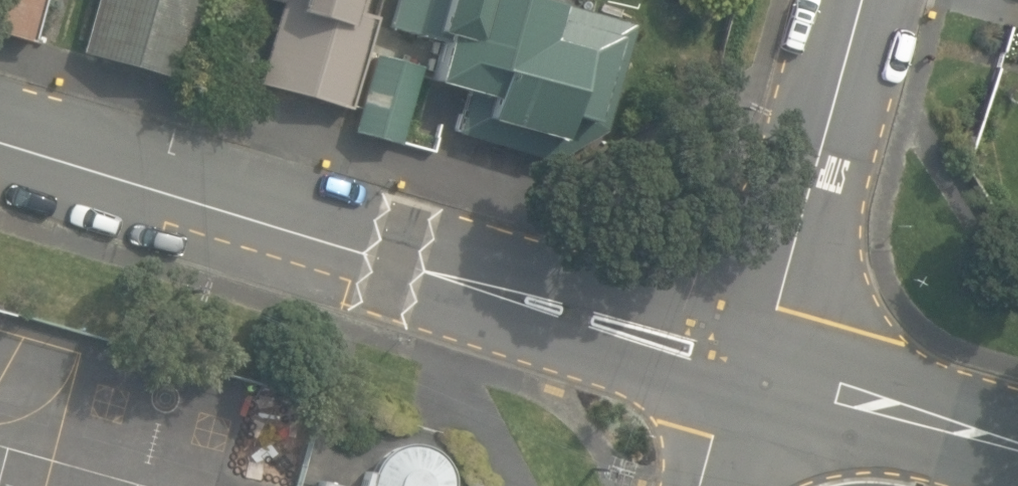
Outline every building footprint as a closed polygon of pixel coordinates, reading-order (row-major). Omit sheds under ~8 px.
[(30,41),(41,0),(0,0),(0,32),(30,41)] [(179,79),(201,0),(97,0),(83,51),(179,79)] [(351,109),(375,16),(359,12),(362,0),(284,0),(262,86),(351,109)] [(551,165),(560,133),(598,144),(632,23),(548,0),(396,0),(388,26),(443,41),(431,82),(470,94),(458,139),(551,165)] [(400,145),(420,67),(373,54),(353,132),(400,145)] [(453,482),(452,472),(448,463),(443,455),(435,450),(423,444),(411,443),(402,445),(393,449),(385,454),(378,463),(375,474),(368,473),(364,485),(452,485),(453,482)]
